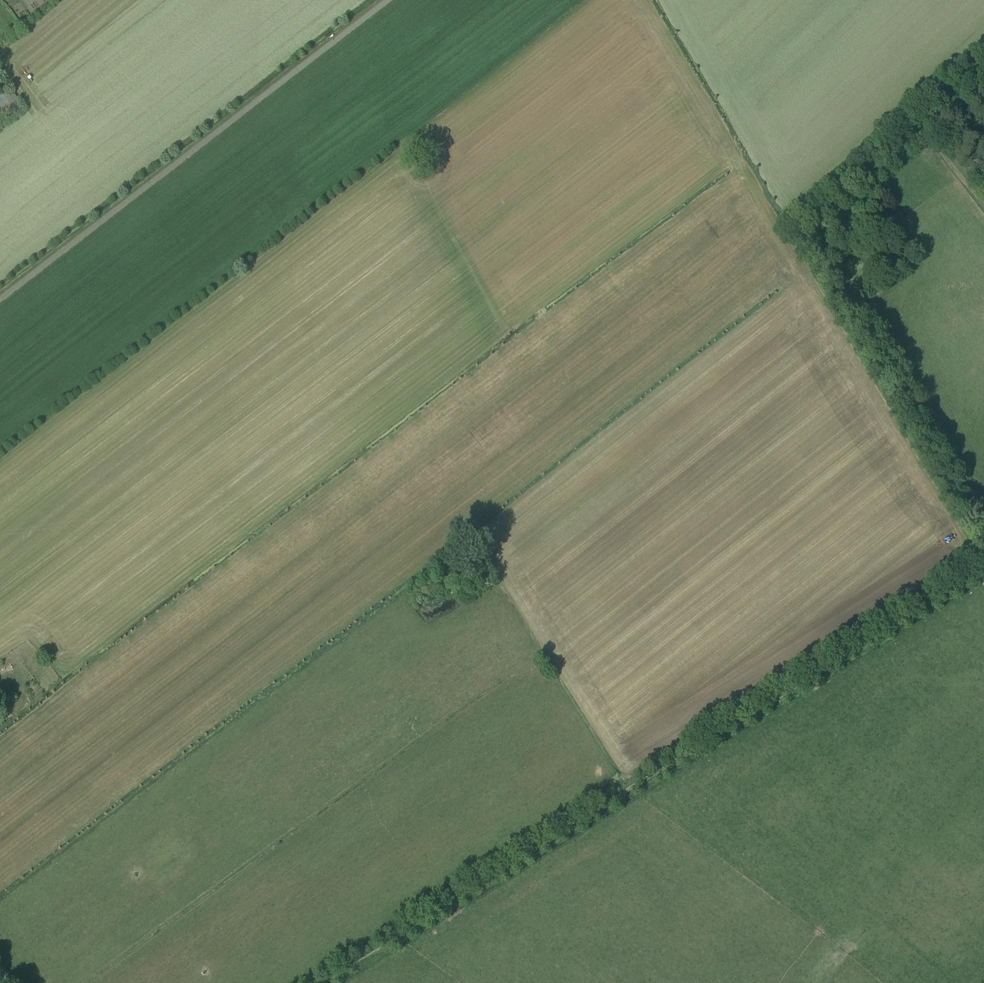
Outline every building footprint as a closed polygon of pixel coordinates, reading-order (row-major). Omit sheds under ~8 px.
[(16,96),(10,88),(0,95),(0,107),(0,108),(16,96)]
